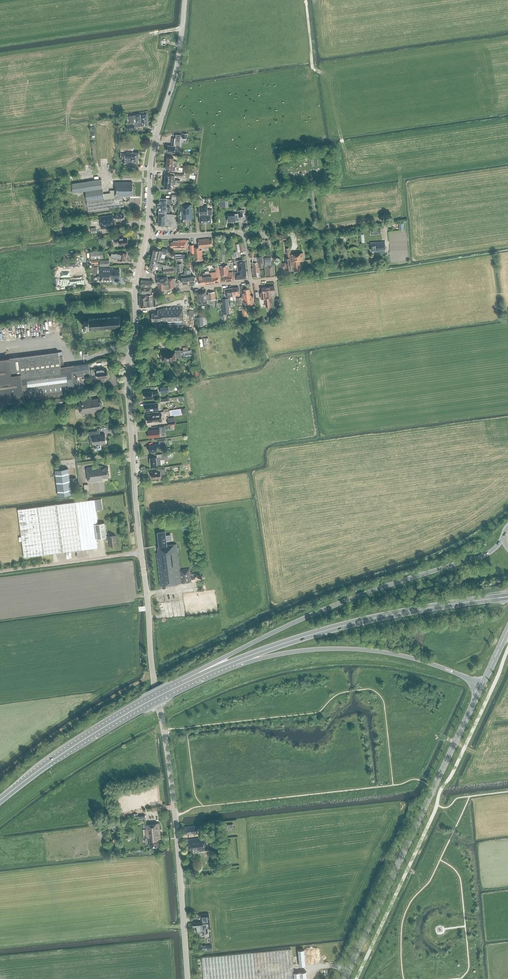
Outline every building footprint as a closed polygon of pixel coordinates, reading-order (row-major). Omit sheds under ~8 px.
[(140,121),(147,120),(147,114),(141,115),(140,114),(129,115),(130,123),(140,122),(140,121)] [(140,122),(130,123),(126,123),(127,130),(135,129),(134,127),(134,126),(137,126),(141,126),(148,125),(147,120),(140,121),(140,122)] [(170,146),(167,145),(167,152),(169,152),(171,152),(175,153),(175,152),(179,153),(179,146),(180,139),(173,138),(172,146),(170,146)] [(139,153),(133,152),(133,153),(127,152),(126,158),(124,158),(125,154),(121,154),(121,158),(123,158),(123,163),(126,163),(138,164),(139,153)] [(102,188),(101,179),(72,184),(73,193),(85,191),(86,201),(104,199),(87,202),(88,212),(124,206),(122,196),(126,196),(126,195),(132,195),(132,182),(115,182),(115,190),(110,190),(110,193),(103,194),(102,188)] [(177,183),(165,181),(164,188),(167,188),(166,191),(171,191),(171,188),(170,188),(171,184),(173,185),(177,185),(177,183)] [(192,220),(191,205),(180,206),(180,211),(181,211),(181,219),(183,219),(183,225),(189,224),(188,220),(192,220)] [(207,210),(207,206),(199,207),(200,224),(211,223),(210,215),(212,214),(211,209),(207,210)] [(245,213),(245,210),(238,210),(238,214),(235,214),(234,214),(227,214),(228,222),(235,221),(239,221),(238,217),(242,217),(242,213),(245,213)] [(125,220),(124,213),(116,214),(100,217),(101,229),(115,227),(114,220),(117,219),(117,221),(125,220)] [(165,213),(159,213),(158,225),(165,226),(165,225),(171,225),(171,219),(172,219),(172,214),(165,214),(165,213)] [(119,238),(119,235),(111,236),(111,239),(114,239),(115,243),(120,242),(120,245),(128,244),(127,238),(124,238),(123,237),(119,238)] [(209,240),(209,238),(199,240),(199,247),(194,247),(196,265),(197,264),(197,261),(203,260),(202,251),(199,251),(199,248),(208,247),(208,246),(212,246),(212,240),(209,240)] [(186,249),(186,240),(178,240),(178,241),(173,241),(173,242),(171,242),(171,247),(173,247),(173,249),(186,249)] [(385,244),(385,241),(370,242),(371,251),(377,251),(377,252),(385,252),(385,249),(386,249),(385,244)] [(154,249),(152,255),(161,257),(162,254),(165,254),(166,252),(167,250),(163,249),(162,252),(159,251),(154,249)] [(103,258),(102,251),(90,252),(91,259),(103,258)] [(127,253),(120,252),(120,253),(113,252),(112,256),(119,258),(118,259),(125,261),(127,253)] [(304,260),(303,253),(291,255),(293,272),(300,271),(299,261),(304,260)] [(263,266),(262,256),(257,257),(258,262),(252,263),(253,268),(252,268),(253,277),(259,276),(258,267),(263,266)] [(290,257),(285,258),(286,263),(279,264),(280,274),(287,273),(287,270),(292,270),(290,257)] [(272,265),(271,258),(265,259),(267,275),(273,274),(272,265)] [(246,273),(244,260),(237,261),(238,272),(234,272),(235,280),(247,278),(246,273)] [(228,272),(228,266),(220,266),(221,277),(223,276),(224,282),(234,280),(233,273),(233,272),(228,272)] [(113,269),(100,268),(100,282),(113,282),(113,278),(119,278),(119,270),(113,270),(113,269)] [(200,285),(215,283),(220,281),(219,271),(211,273),(209,273),(209,271),(208,271),(205,271),(205,272),(205,273),(204,274),(203,274),(203,276),(199,276),(200,285)] [(167,279),(167,277),(157,278),(158,285),(159,290),(165,290),(165,289),(174,289),(174,288),(176,288),(175,278),(173,279),(173,278),(167,279)] [(142,293),(142,295),(147,295),(147,293),(151,294),(152,281),(141,280),(140,293),(142,293)] [(262,292),(260,292),(261,299),(265,298),(269,298),(268,286),(261,287),(262,292)] [(239,288),(232,288),(233,296),(238,295),(238,298),(237,298),(238,304),(242,304),(241,298),(240,298),(239,293),(239,288)] [(250,296),(249,289),(243,290),(244,294),(242,294),(244,306),(252,305),(251,295),(250,296)] [(206,293),(206,291),(197,292),(198,305),(207,304),(207,302),(207,301),(208,300),(215,299),(214,292),(208,293),(208,295),(206,295),(206,293)] [(147,295),(142,295),(140,296),(141,307),(158,306),(158,296),(156,295),(152,295),(147,295)] [(183,329),(182,307),(164,308),(158,309),(158,313),(152,314),(152,321),(159,321),(159,322),(164,322),(164,323),(166,323),(166,322),(169,322),(169,323),(173,323),(174,329),(183,329)] [(114,317),(113,317),(106,317),(105,317),(99,318),(92,318),(92,317),(91,318),(89,318),(88,318),(88,321),(83,321),(83,327),(88,327),(88,329),(89,329),(89,328),(92,328),(92,329),(93,329),(93,328),(99,328),(100,328),(100,327),(105,327),(105,328),(106,328),(106,330),(108,330),(108,327),(113,327),(113,328),(113,327),(120,326),(120,327),(120,317),(114,317)] [(192,355),(191,350),(180,351),(180,350),(175,351),(174,350),(161,352),(162,357),(161,358),(162,359),(162,360),(162,361),(176,359),(175,358),(181,357),(181,356),(192,355)] [(59,352),(9,358),(0,359),(0,403),(24,400),(68,395),(67,390),(68,390),(67,378),(72,377),(71,371),(74,370),(73,365),(64,366),(62,356),(59,356),(59,352)] [(89,363),(73,365),(74,370),(71,371),(72,377),(67,378),(68,390),(79,388),(77,377),(90,375),(89,363)] [(103,370),(103,368),(91,370),(92,375),(94,375),(95,379),(101,379),(101,381),(105,381),(104,378),(108,377),(107,369),(103,370)] [(92,399),(92,398),(79,400),(80,414),(94,412),(94,411),(100,410),(100,407),(101,407),(102,405),(102,403),(100,402),(100,401),(99,402),(99,398),(92,399)] [(162,422),(161,414),(146,416),(147,422),(148,422),(148,423),(151,422),(150,422),(158,421),(159,422),(162,422)] [(148,430),(148,438),(160,437),(160,433),(163,433),(163,429),(148,430)] [(100,435),(100,431),(89,432),(89,436),(93,436),(94,444),(95,450),(102,449),(101,444),(106,443),(105,434),(100,435)] [(165,444),(165,440),(159,441),(159,444),(154,444),(154,445),(149,446),(149,452),(157,451),(157,448),(161,448),(161,444),(165,444)] [(167,457),(167,454),(162,454),(162,458),(156,458),(150,458),(150,465),(157,465),(156,464),(160,464),(160,459),(164,459),(164,457),(167,457)] [(103,468),(103,466),(86,468),(88,482),(103,480),(103,478),(109,477),(108,467),(103,468)] [(71,494),(68,468),(55,470),(58,495),(71,494)] [(165,478),(164,469),(160,469),(160,471),(152,472),(152,475),(151,475),(151,478),(152,478),(152,479),(160,478),(165,478)] [(95,524),(98,524),(97,522),(96,512),(96,510),(94,500),(57,505),(18,510),(24,557),(97,548),(96,539),(95,524)] [(105,523),(98,524),(95,524),(96,539),(107,538),(105,523)] [(167,545),(165,532),(157,532),(159,547),(157,548),(158,553),(156,553),(160,586),(191,582),(189,569),(179,570),(176,544),(167,545)] [(111,536),(111,534),(108,534),(109,536),(110,546),(116,545),(115,535),(111,536)] [(160,839),(158,823),(145,824),(147,843),(150,842),(150,847),(158,846),(158,840),(160,839)] [(197,832),(197,824),(182,826),(183,834),(197,832)] [(206,837),(186,840),(187,850),(193,849),(193,853),(199,852),(199,851),(207,850),(209,849),(209,842),(206,842),(206,837)] [(210,928),(209,914),(200,915),(202,915),(202,917),(203,920),(203,922),(202,922),(201,922),(193,923),(193,927),(195,927),(196,932),(203,931),(203,933),(207,932),(207,929),(210,928)] [(306,972),(293,973),(291,949),(201,957),(203,978),(307,978),(306,972)]
